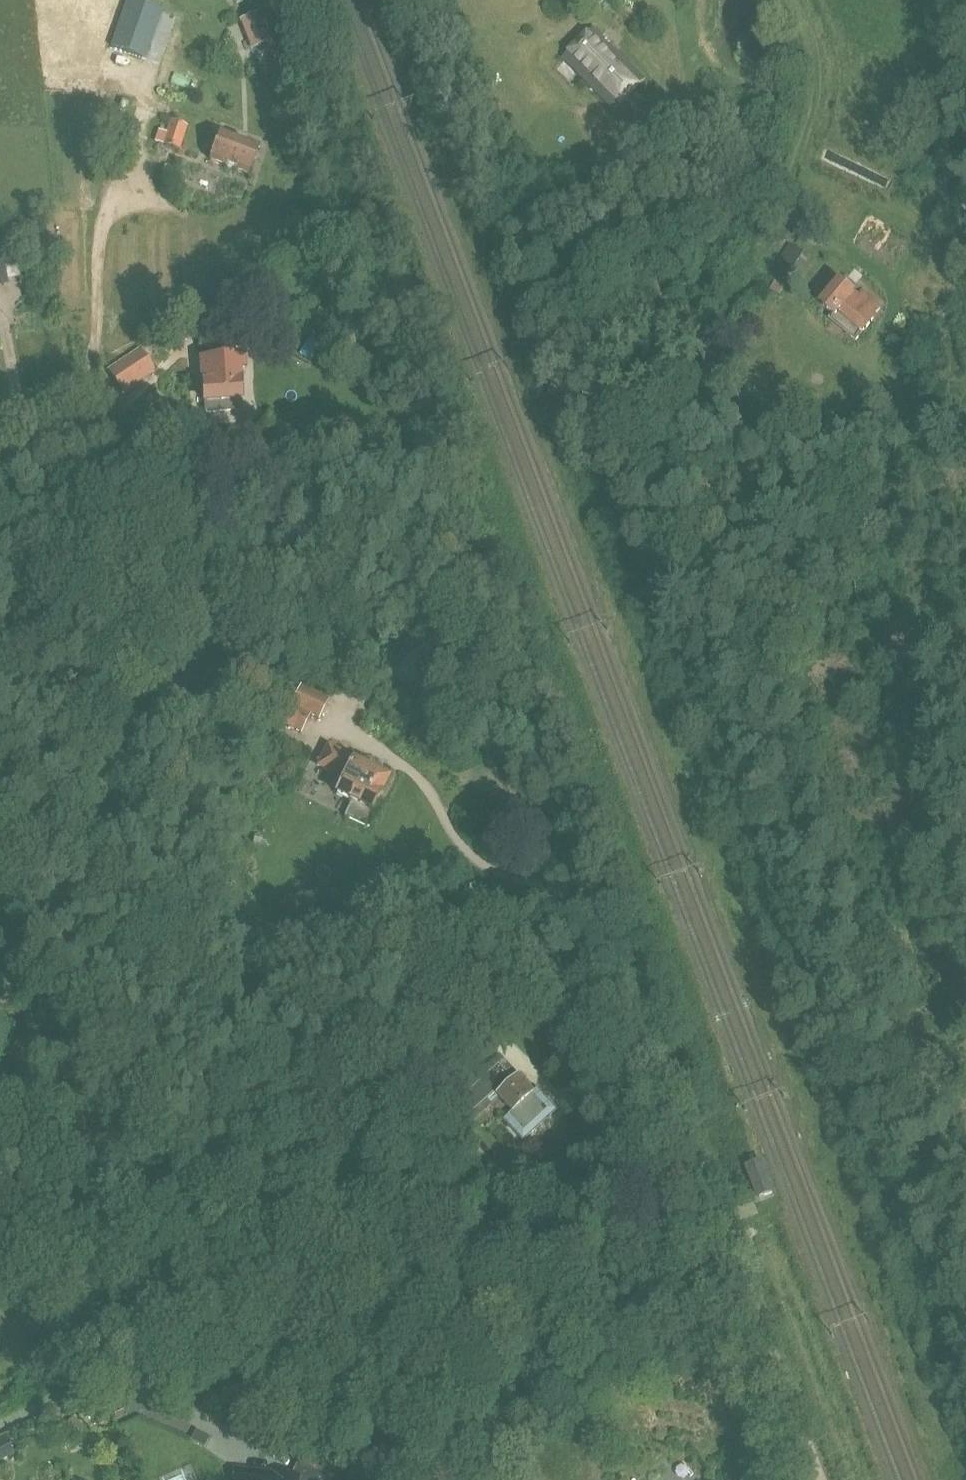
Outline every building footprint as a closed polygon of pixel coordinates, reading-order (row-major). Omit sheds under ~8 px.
[(253,49),(273,41),(261,12),(242,19),(253,49)] [(564,58),(616,109),(647,78),(595,26),(564,58)] [(276,62),(265,67),(271,80),(282,74),(276,62)] [(161,143),(180,149),(188,125),(155,114),(147,138),(161,143)] [(210,160),(248,174),(258,147),(220,133),(218,136),(208,133),(202,149),(213,153),(210,160)] [(3,219),(3,220),(5,228),(13,227),(11,219),(11,217),(3,219)] [(781,274),(795,283),(811,259),(797,249),(781,274)] [(832,320),(856,340),(874,319),(874,318),(881,309),(864,295),(865,294),(846,278),(824,305),(836,315),(832,320)] [(771,289),(780,294),(785,287),(776,282),(771,289)] [(198,327),(199,348),(236,345),(235,325),(198,327)] [(122,393),(155,372),(141,350),(141,349),(135,353),(108,371),(122,393)] [(206,402),(207,412),(240,410),(239,399),(240,399),(239,382),(235,383),(235,371),(244,371),(243,357),(202,360),(205,402),(206,402)] [(273,720),(300,733),(308,716),(318,720),(328,699),(300,686),(292,703),(282,698),(273,720)] [(344,816),(369,828),(377,812),(372,810),(388,780),(354,763),(357,758),(327,744),(316,767),(344,781),(343,784),(338,794),(351,801),(344,816)] [(499,1056),(455,1096),(475,1118),(500,1096),(514,1112),(511,1115),(526,1132),(530,1136),(557,1111),(553,1107),(538,1091),(535,1094),(499,1056)] [(759,1163),(745,1168),(757,1200),(774,1194),(775,1194),(763,1161),(759,1163)] [(542,1357),(548,1367),(563,1359),(558,1349),(542,1357)] [(92,1413),(98,1423),(108,1416),(103,1407),(92,1413)] [(210,1436),(196,1429),(191,1439),(204,1447),(210,1436)] [(4,1438),(0,1440),(0,1462),(14,1456),(4,1438)] [(301,1459),(299,1476),(235,1468),(234,1479),(340,1479),(301,1459)]
